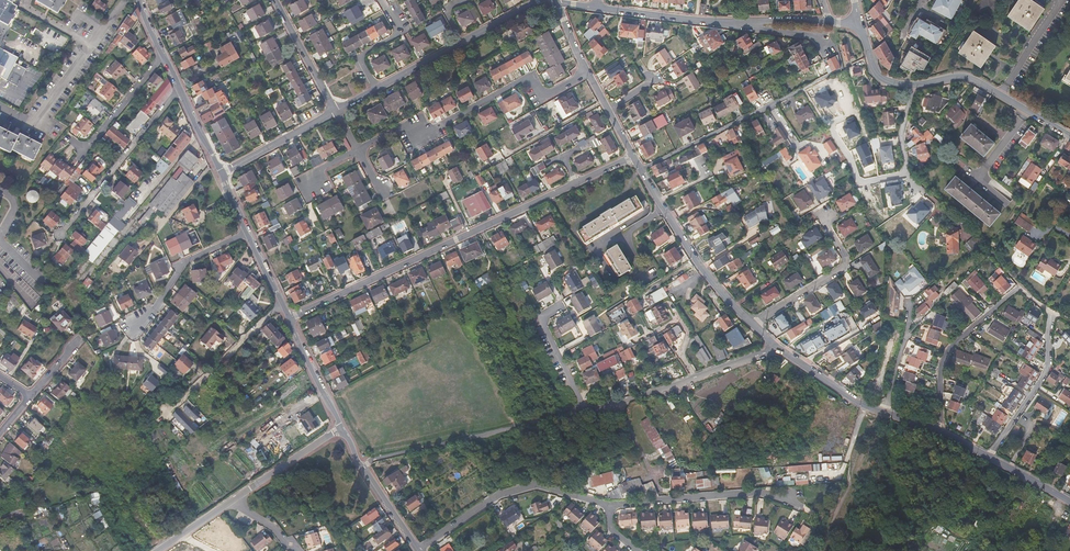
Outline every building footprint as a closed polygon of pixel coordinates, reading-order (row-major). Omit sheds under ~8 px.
[(6,26),(17,7),(10,4),(4,0),(0,0),(0,23),(6,26)] [(57,11),(56,13),(57,13),(60,7),(61,8),(63,5),(62,4),(64,0),(37,0),(57,11)] [(97,0),(95,0),(91,6),(101,13),(106,6),(101,3),(97,0)] [(171,4),(169,0),(159,5),(163,13),(173,8),(172,6),(174,5),(173,3),(171,4)] [(304,0),(299,0),(290,5),(296,14),(308,8),(304,0)] [(410,8),(418,4),(415,0),(407,0),(405,1),(410,8)] [(491,0),(487,0),(479,4),(484,14),(496,8),(491,0)] [(768,0),(759,0),(760,9),(770,8),(768,0)] [(776,10),(791,9),(791,1),(780,1),(780,0),(775,0),(776,10)] [(794,9),(807,8),(807,11),(812,11),(811,0),(793,0),(794,9)] [(933,8),(952,18),(962,0),(937,0),(933,8)] [(1032,0),(1021,0),(1010,17),(1020,24),(1031,32),(1046,10),(1032,0)] [(878,3),(866,13),(872,20),(874,18),(879,13),(882,10),(880,8),(881,6),(878,3)] [(265,13),(260,4),(247,11),(252,20),(265,13)] [(363,14),(357,4),(345,11),(350,21),(363,14)] [(418,4),(410,8),(414,17),(422,12),(418,4)] [(127,31),(137,17),(139,15),(136,8),(130,17),(128,18),(126,17),(118,29),(120,30),(119,31),(120,32),(109,48),(112,51),(119,41),(127,31)] [(479,16),(473,8),(469,10),(457,16),(463,26),(474,19),(479,16)] [(182,25),(183,25),(185,24),(186,23),(185,20),(186,19),(181,9),(179,9),(180,11),(178,12),(182,21),(181,22),(182,25)] [(422,12),(414,17),(418,23),(426,19),(422,12)] [(317,24),(311,14),(299,21),(304,30),(317,24)] [(892,35),(895,37),(899,34),(911,17),(907,15),(893,35),(892,35)] [(916,19),(910,29),(911,29),(909,32),(911,34),(917,37),(920,33),(938,44),(947,30),(928,18),(927,21),(921,17),(919,16),(917,19),(916,19)] [(605,27),(605,26),(596,17),(588,24),(597,34),(605,27)] [(892,30),(883,17),(876,23),(885,35),(892,30)] [(535,30),(528,18),(512,28),(518,39),(535,30)] [(273,29),(268,19),(255,26),(261,36),(273,29)] [(441,19),(426,27),(431,37),(446,29),(441,19)] [(382,21),(374,26),(379,35),(387,31),(382,21)] [(628,36),(630,23),(622,22),(620,35),(628,36)] [(9,28),(6,26),(0,23),(0,44),(9,28)] [(640,24),(630,23),(628,36),(638,37),(638,36),(639,29),(640,24)] [(885,35),(876,23),(868,28),(877,41),(885,35)] [(379,35),(374,26),(367,30),(372,39),(379,35)] [(652,28),(648,28),(646,36),(650,36),(650,38),(655,39),(656,38),(663,38),(665,28),(660,27),(652,26),(652,28)] [(607,30),(605,27),(597,34),(595,36),(593,38),(590,41),(591,41),(589,43),(598,51),(597,52),(601,56),(608,48),(598,39),(607,30)] [(310,35),(315,45),(328,38),(323,28),(310,35)] [(704,35),(708,43),(720,36),(720,35),(717,31),(713,29),(704,35)] [(178,31),(170,35),(169,35),(173,41),(174,40),(176,44),(185,39),(180,30),(178,31)] [(367,30),(359,34),(364,43),(372,39),(367,30)] [(127,31),(119,41),(131,50),(137,42),(132,38),(133,36),(127,31)] [(541,48),(554,41),(549,31),(536,38),(541,48)] [(747,32),(737,39),(742,46),(752,40),(747,32)] [(997,48),(975,32),(960,54),(983,69),(990,58),(992,56),(997,48)] [(430,44),(424,33),(412,40),(417,51),(430,44)] [(720,36),(708,43),(712,49),(724,41),(723,39),(726,38),(723,33),(720,35),(720,36)] [(359,34),(351,38),(356,48),(364,43),(359,34)] [(261,44),(266,54),(279,47),(273,38),(261,44)] [(328,38),(315,45),(320,55),(333,48),(328,38)] [(356,48),(351,38),(343,43),(348,52),(356,48)] [(775,39),(766,44),(766,45),(763,46),(764,49),(763,49),(765,52),(766,51),(767,53),(770,51),(772,54),(780,49),(781,49),(777,40),(776,39),(775,39)] [(874,47),(876,52),(887,44),(888,43),(885,40),(884,39),(874,47)] [(744,50),(742,51),(745,54),(750,51),(750,50),(754,48),(761,44),(759,40),(754,44),(744,50)] [(752,40),(742,46),(744,50),(754,44),(752,40)] [(789,46),(793,54),(803,49),(801,46),(803,46),(800,40),(789,46)] [(210,41),(206,43),(207,46),(209,50),(214,48),(211,41),(210,41)] [(559,51),(554,41),(541,48),(547,57),(559,51)] [(217,57),(222,66),(239,57),(231,42),(220,48),(223,53),(217,57)] [(410,55),(404,44),(392,51),(398,61),(410,55)] [(850,56),(847,44),(842,45),(846,59),(847,59),(847,60),(850,60),(850,58),(854,57),(854,55),(850,56)] [(887,44),(876,52),(881,61),(890,68),(894,56),(887,44)] [(923,69),(931,56),(912,45),(905,57),(905,58),(901,65),(907,69),(908,68),(910,70),(912,68),(915,70),(917,67),(919,68),(920,66),(923,69)] [(142,50),(138,46),(131,54),(141,63),(148,56),(142,50)] [(196,50),(194,46),(186,51),(184,46),(179,49),(184,57),(196,50)] [(202,49),(207,59),(212,56),(210,52),(209,50),(207,46),(202,49)] [(279,47),(266,54),(271,64),(284,57),(279,47)] [(654,54),(662,66),(672,60),(664,47),(654,54)] [(17,86),(24,73),(15,68),(17,64),(15,63),(18,58),(0,48),(0,77),(17,86)] [(793,54),(788,57),(793,65),(798,62),(807,57),(803,49),(793,54)] [(529,50),(521,55),(525,63),(533,59),(529,50)] [(564,60),(559,51),(547,57),(552,67),(560,63),(564,60)] [(390,65),(385,54),(372,61),(378,72),(390,65)] [(826,66),(829,73),(841,67),(838,55),(838,54),(827,60),(829,64),(826,66)] [(525,63),(521,55),(514,59),(518,67),(525,63)] [(195,62),(192,56),(182,62),(185,68),(195,62)] [(798,62),(802,70),(811,65),(807,57),(798,62)] [(510,71),(518,67),(514,59),(506,63),(510,71)] [(687,69),(680,59),(670,65),(673,69),(670,72),(673,77),(675,77),(687,69)] [(122,74),(125,71),(120,65),(116,61),(106,71),(114,79),(118,75),(120,72),(122,74)] [(283,65),(287,73),(295,68),(291,61),(283,65)] [(510,71),(506,63),(499,67),(503,75),(510,71)] [(552,67),(547,70),(552,79),(565,72),(560,63),(552,67)] [(495,79),(503,75),(499,67),(491,71),(495,79)] [(295,68),(287,73),(291,81),(299,76),(295,68)] [(624,68),(614,75),(620,84),(630,77),(624,68)] [(860,68),(853,70),(855,77),(862,75),(860,68)] [(695,69),(685,75),(694,88),(703,82),(695,69)] [(155,87),(161,80),(161,79),(153,73),(147,81),(155,87)] [(1066,73),(1062,80),(1069,85),(1069,82),(1065,79),(1067,74),(1066,73)] [(295,88),(303,84),(299,76),(291,81),(295,88)] [(171,93),(172,88),(167,77),(163,82),(155,91),(155,92),(140,110),(146,115),(155,103),(160,107),(171,93)] [(491,86),(486,77),(475,83),(480,92),(491,86)] [(155,91),(163,82),(161,80),(155,87),(153,89),(155,91)] [(203,80),(194,85),(199,94),(203,92),(208,89),(203,80)] [(110,92),(114,87),(106,81),(97,92),(105,98),(110,92)] [(422,93),(415,81),(406,86),(412,99),(422,93)] [(300,96),(307,92),(303,84),(295,88),(300,96)] [(752,84),(742,89),(749,103),(759,98),(752,84)] [(474,96),(469,86),(457,92),(462,102),(474,96)] [(831,96),(826,86),(819,90),(821,93),(814,97),(818,105),(820,104),(822,109),(827,107),(828,109),(834,106),(833,104),(838,102),(834,94),(831,96)] [(203,92),(207,99),(216,94),(220,101),(227,98),(224,92),(223,93),(221,90),(215,93),(212,87),(208,89),(203,92)] [(665,90),(664,88),(660,90),(660,91),(653,95),(659,105),(674,96),(669,87),(665,90)] [(869,87),(862,88),(865,105),(886,102),(885,93),(880,94),(879,91),(869,92),(869,87)] [(408,100),(402,88),(399,90),(398,90),(389,95),(396,108),(405,103),(405,102),(408,100)] [(312,99),(307,92),(300,96),(304,103),(312,99)] [(579,106),(571,92),(554,101),(564,117),(582,107),(581,105),(579,106)] [(516,93),(504,100),(510,110),(522,103),(516,93)] [(200,116),(204,123),(226,112),(222,105),(220,101),(216,94),(207,99),(196,106),(198,110),(210,104),(215,115),(213,115),(210,110),(200,116)] [(927,109),(939,112),(951,100),(931,94),(929,99),(927,107),(927,109)] [(733,95),(724,99),(725,101),(730,110),(739,105),(733,95)] [(974,108),(972,111),(979,116),(987,102),(985,100),(986,98),(980,95),(973,107),(974,108)] [(440,102),(445,111),(456,105),(451,96),(440,102)] [(100,108),(102,105),(93,98),(86,107),(87,109),(85,112),(92,117),(94,114),(96,116),(101,109),(100,108)] [(504,100),(498,103),(503,114),(510,110),(504,100)] [(628,105),(632,113),(633,114),(631,115),(634,120),(646,114),(638,100),(628,105)] [(714,107),(719,117),(731,112),(730,110),(725,101),(714,107)] [(434,117),(445,111),(440,102),(429,108),(434,117)] [(293,115),(287,103),(276,108),(283,120),(293,115)] [(387,116),(381,104),(368,110),(375,122),(387,116)] [(958,122),(965,114),(962,112),(963,111),(956,105),(947,113),(950,117),(952,116),(955,120),(955,119),(958,122)] [(498,117),(492,106),(479,113),(485,124),(498,117)] [(808,106),(795,114),(800,122),(813,114),(808,106)] [(716,118),(710,107),(699,113),(705,124),(716,118)] [(891,108),(884,109),(885,114),(882,114),(883,128),(893,126),(891,108)] [(148,116),(146,115),(140,110),(135,116),(127,125),(133,130),(138,129),(148,116)] [(595,115),(592,110),(585,114),(588,119),(590,117),(598,131),(606,127),(598,113),(595,115)] [(277,124),(271,111),(261,116),(267,129),(277,124)] [(89,128),(92,124),(83,117),(74,129),(83,136),(89,128)] [(212,124),(218,134),(230,127),(225,117),(212,124)] [(695,129),(689,117),(675,125),(681,136),(695,129)] [(846,120),(847,124),(842,127),(845,134),(846,134),(849,140),(862,134),(854,117),(846,120)] [(172,141),(179,132),(170,125),(172,123),(166,118),(162,124),(158,130),(172,141)] [(511,129),(517,139),(517,138),(518,140),(525,137),(524,135),(523,134),(526,132),(527,133),(534,129),(528,119),(511,129)] [(765,134),(758,119),(752,122),(758,133),(760,132),(762,136),(765,134)] [(261,132),(255,120),(245,125),(252,138),(261,132)] [(473,130),(467,120),(454,127),(460,137),(473,130)] [(651,132),(657,129),(652,120),(640,126),(645,136),(651,132)] [(950,128),(952,131),(957,128),(960,125),(963,122),(962,120),(958,124),(957,123),(950,128)] [(119,125),(115,121),(111,126),(115,130),(119,125)] [(186,136),(191,130),(188,123),(160,158),(154,166),(162,173),(189,139),(186,136)] [(984,157),(994,143),(972,124),(961,138),(984,157)] [(124,128),(130,134),(133,130),(127,125),(124,128)] [(924,134),(922,131),(920,132),(914,125),(910,129),(915,135),(915,138),(907,144),(910,148),(922,139),(924,143),(930,140),(934,136),(928,130),(924,134)] [(115,130),(111,126),(102,137),(105,139),(107,136),(122,148),(128,140),(115,130)] [(565,131),(570,139),(580,133),(576,126),(565,131)] [(1032,126),(1022,139),(1029,145),(1036,135),(1033,133),(1036,128),(1032,126)] [(218,134),(223,143),(235,137),(230,127),(218,134)] [(787,139),(780,127),(775,130),(779,137),(773,140),(777,146),(787,139)] [(41,145),(19,133),(17,137),(0,128),(0,147),(9,151),(11,148),(33,159),(41,145)] [(729,131),(733,139),(737,137),(733,129),(729,131)] [(560,145),(570,139),(565,131),(556,137),(560,145)] [(645,136),(637,139),(647,156),(655,152),(652,146),(650,140),(654,138),(651,132),(645,136)] [(610,134),(602,139),(610,153),(618,149),(610,134)] [(1047,134),(1046,134),(1041,143),(1054,151),(1059,142),(1059,141),(1047,134)] [(341,137),(348,150),(351,148),(344,135),(341,137)] [(597,137),(590,140),(592,144),(594,147),(601,143),(597,136),(597,137)] [(235,137),(223,143),(228,153),(241,146),(235,137)] [(877,150),(880,149),(878,138),(872,139),(875,154),(877,153),(877,150)] [(442,144),(446,153),(454,148),(450,140),(442,144)] [(540,146),(544,154),(554,148),(550,140),(540,146)] [(830,140),(823,145),(830,154),(836,150),(830,140)] [(323,158),(337,150),(332,141),(318,149),(323,158)] [(493,155),(486,143),(476,148),(483,160),(493,155)] [(704,143),(698,146),(698,147),(702,154),(707,151),(704,143)] [(434,149),(438,157),(446,153),(442,144),(434,149)] [(864,169),(876,163),(866,144),(856,148),(862,159),(860,160),(864,169)] [(918,146),(912,149),(914,154),(920,157),(920,159),(922,159),(922,162),(928,161),(927,158),(929,158),(927,148),(925,148),(925,145),(918,146)] [(535,159),(544,154),(540,146),(530,151),(535,159)] [(810,146),(798,154),(810,171),(821,164),(816,156),(818,155),(814,150),(813,151),(810,146)] [(891,146),(880,149),(883,164),(894,162),(891,146)] [(300,153),(296,147),(286,152),(293,164),(308,156),(305,150),(300,153)] [(702,154),(698,147),(693,150),(694,151),(679,159),(680,161),(678,163),(677,161),(674,163),(676,167),(702,154)] [(780,151),(786,162),(792,158),(786,147),(780,151)] [(426,153),(431,161),(438,157),(434,149),(426,153)] [(738,149),(722,157),(725,162),(724,163),(731,176),(744,170),(737,156),(741,155),(738,149)] [(51,151),(40,164),(48,171),(49,170),(57,160),(52,157),(50,155),(51,154),(52,152),(51,151)] [(186,151),(177,162),(181,166),(185,168),(188,171),(198,160),(186,151)] [(394,164),(388,153),(379,158),(385,169),(394,164)] [(423,165),(431,161),(426,153),(419,157),(423,165)] [(593,160),(589,153),(575,161),(579,169),(593,160)] [(1066,155),(1064,154),(1059,163),(1069,170),(1069,158),(1066,155)] [(285,169),(278,156),(268,162),(275,174),(285,169)] [(96,157),(94,160),(98,163),(97,164),(102,167),(104,164),(104,163),(97,157),(96,157)] [(416,169),(423,165),(419,157),(411,161),(416,169)] [(310,160),(314,167),(325,162),(323,158),(316,162),(314,158),(310,160)] [(49,170),(57,176),(58,175),(67,164),(68,163),(66,162),(65,163),(64,164),(62,163),(58,159),(57,160),(49,170)] [(94,160),(82,174),(91,182),(102,168),(102,167),(97,164),(98,163),(94,160)] [(499,162),(505,172),(509,169),(504,160),(499,162)] [(500,174),(505,172),(499,162),(494,165),(500,174)] [(1021,178),(1031,184),(1031,183),(1027,179),(1037,166),(1032,162),(1021,178)] [(662,168),(660,163),(652,167),(654,172),(662,168)] [(68,179),(75,170),(77,168),(75,167),(74,168),(73,169),(71,168),(67,164),(58,175),(66,181),(68,179)] [(133,182),(133,183),(141,173),(133,166),(125,176),(133,182)] [(181,166),(171,178),(174,181),(181,172),(185,168),(181,166)] [(297,166),(290,169),(295,177),(302,174),(297,166)] [(1040,168),(1037,166),(1027,179),(1031,183),(1034,179),(1034,178),(1040,168)] [(462,178),(456,167),(448,170),(454,182),(462,178)] [(563,175),(559,167),(545,175),(549,183),(563,175)] [(664,167),(662,168),(654,172),(656,176),(666,172),(664,167)] [(409,180),(403,169),(393,174),(399,185),(409,180)] [(677,173),(675,169),(665,173),(672,187),(683,182),(679,172),(677,173)] [(75,170),(68,179),(71,182),(73,179),(75,180),(80,174),(79,174),(75,170)] [(239,176),(244,187),(246,186),(255,181),(257,181),(252,170),(239,176)] [(343,178),(348,188),(361,181),(356,171),(343,178)] [(174,181),(178,184),(185,175),(181,172),(174,181)] [(485,182),(480,173),(475,176),(480,185),(485,182)] [(178,184),(158,210),(166,216),(194,183),(185,175),(178,184)] [(945,189),(967,208),(978,195),(955,176),(945,189)] [(1005,183),(1009,186),(1014,179),(1011,176),(1005,183)] [(154,206),(158,210),(178,184),(174,181),(171,178),(150,204),(154,206)] [(527,183),(531,191),(539,186),(535,178),(527,183)] [(824,178),(815,184),(822,197),(832,191),(824,178)] [(63,184),(56,194),(60,197),(68,188),(77,195),(81,190),(71,182),(68,179),(66,181),(63,184)] [(121,199),(129,189),(119,181),(111,191),(121,199)] [(250,198),(251,200),(257,198),(256,195),(258,194),(256,189),(258,188),(255,181),(246,186),(248,192),(246,192),(249,198),(250,198)] [(348,188),(353,197),(366,190),(361,181),(348,188)] [(893,207),(902,205),(902,199),(903,199),(901,193),(905,193),(903,181),(898,182),(899,185),(884,188),(885,194),(890,193),(893,207)] [(294,193),(288,183),(276,190),(281,200),(294,193)] [(503,196),(505,200),(514,195),(507,183),(498,188),(503,196)] [(522,195),(531,191),(527,183),(518,188),(522,195)] [(68,188),(60,197),(69,205),(77,195),(68,188)] [(503,196),(498,188),(490,192),(495,200),(503,196)] [(730,188),(721,193),(711,198),(716,206),(729,199),(731,199),(735,197),(730,188)] [(477,214),(492,207),(482,189),(464,199),(472,216),(477,214)] [(366,190),(353,197),(359,207),(371,200),(366,190)] [(809,196),(808,196),(804,190),(793,197),(801,210),(813,203),(809,196)] [(35,192),(33,191),(30,191),(27,193),(26,196),(27,200),(29,202),(33,202),(36,201),(37,198),(37,195),(35,192)] [(449,197),(446,191),(437,196),(439,202),(449,197)] [(682,198),(690,211),(699,205),(692,192),(682,198)] [(850,193),(837,202),(842,211),(856,202),(850,193)] [(978,195),(967,208),(991,227),(1001,214),(978,195)] [(327,201),(334,213),(344,208),(337,196),(327,201)] [(648,203),(646,200),(641,203),(636,196),(578,232),(585,244),(644,208),(643,206),(648,203)] [(302,209),(297,199),(284,206),(289,215),(302,209)] [(934,207),(927,200),(924,203),(922,201),(915,209),(914,208),(907,214),(918,224),(934,207)] [(324,218),(334,213),(327,201),(318,206),(324,218)] [(772,201),(765,202),(766,211),(773,210),(772,201)] [(116,212),(128,222),(135,213),(123,204),(116,212)] [(198,217),(193,204),(181,209),(188,222),(198,217)] [(743,217),(749,227),(753,225),(753,223),(758,220),(767,218),(764,205),(759,206),(760,208),(755,208),(756,210),(743,217)] [(144,218),(148,222),(158,210),(154,206),(144,218)] [(383,221),(376,209),(361,217),(368,229),(383,221)] [(87,220),(95,226),(100,220),(97,218),(100,214),(95,210),(87,220)] [(270,224),(264,211),(255,215),(261,228),(270,224)] [(692,226),(694,231),(697,229),(706,224),(701,216),(700,216),(698,212),(687,217),(689,219),(688,219),(690,222),(691,221),(693,224),(692,225),(692,226)] [(1037,227),(1039,224),(1022,212),(1020,215),(1036,226),(1037,227)] [(50,228),(59,218),(54,214),(50,218),(51,219),(46,225),(50,228)] [(440,233),(452,228),(446,214),(433,220),(439,233),(440,233)] [(555,223),(551,215),(536,223),(541,231),(555,223)] [(1032,232),(1036,226),(1020,215),(1016,221),(1032,232)] [(454,230),(464,226),(460,216),(456,218),(458,223),(452,226),(454,230)] [(117,231),(119,233),(124,226),(113,217),(110,220),(107,223),(117,231)] [(851,218),(838,226),(844,235),(857,227),(851,218)] [(311,231),(305,220),(295,225),(301,237),(311,231)] [(431,237),(439,233),(433,220),(428,223),(430,226),(427,227),(426,226),(422,228),(425,236),(429,234),(431,237)] [(528,227),(524,220),(510,228),(514,235),(528,227)] [(91,263),(117,231),(107,223),(104,227),(101,231),(85,251),(83,254),(81,255),(91,263)] [(694,236),(695,240),(710,231),(706,224),(697,229),(699,233),(694,236)] [(366,240),(367,241),(383,233),(382,232),(383,231),(382,230),(384,229),(382,225),(364,234),(366,240)] [(805,238),(802,240),(806,247),(823,237),(817,227),(803,235),(805,238)] [(948,252),(959,252),(958,233),(961,233),(961,228),(958,229),(958,227),(947,227),(948,252)] [(669,238),(662,228),(651,235),(658,246),(669,238)] [(76,249),(83,254),(85,251),(80,246),(81,244),(83,245),(86,241),(75,232),(71,236),(75,239),(78,241),(76,243),(73,241),(70,244),(76,249)] [(271,232),(262,235),(269,249),(274,247),(278,246),(276,242),(272,234),(271,232)] [(508,244),(501,232),(491,238),(498,250),(508,244)] [(714,249),(716,255),(726,249),(722,241),(728,238),(722,232),(715,237),(714,236),(708,239),(710,242),(708,243),(712,248),(713,247),(714,249)] [(175,238),(181,250),(191,245),(185,233),(175,238)] [(45,244),(41,234),(31,238),(35,248),(45,244)] [(333,234),(328,236),(331,244),(337,242),(333,234)] [(364,234),(352,241),(358,254),(360,253),(356,245),(366,240),(364,234)] [(754,236),(748,240),(750,244),(759,238),(757,235),(754,236)] [(867,235),(854,242),(860,252),(873,244),(867,235)] [(967,242),(973,249),(982,241),(976,235),(967,242)] [(554,236),(542,242),(546,249),(558,243),(554,236)] [(1030,243),(1021,237),(1015,247),(1029,256),(1036,245),(1031,241),(1030,243)] [(172,255),(181,250),(175,238),(165,243),(172,255)] [(411,242),(409,239),(400,243),(404,252),(414,248),(411,244),(413,243),(412,241),(411,242)] [(396,245),(393,240),(382,245),(383,246),(378,248),(382,257),(387,255),(386,254),(396,249),(394,246),(396,245)] [(494,249),(489,242),(485,244),(489,252),(494,249)] [(546,249),(542,242),(534,247),(538,254),(546,249)] [(483,254),(477,243),(460,250),(465,260),(472,257),(474,258),(483,254)] [(74,252),(76,249),(70,244),(68,247),(64,244),(53,258),(61,264),(72,250),(74,252)] [(124,244),(115,255),(128,265),(136,254),(124,244)] [(631,268),(618,246),(606,253),(620,276),(628,271),(629,272),(631,271),(630,269),(631,268)] [(682,258),(675,247),(665,254),(671,265),(682,258)] [(563,264),(555,250),(544,256),(552,271),(563,264)] [(831,250),(817,258),(823,268),(836,260),(831,250)] [(462,265),(456,252),(445,257),(449,267),(457,263),(459,266),(462,265)] [(729,252),(713,262),(718,270),(727,264),(734,260),(729,252)] [(782,252),(769,260),(776,269),(788,261),(782,252)] [(218,256),(212,259),(218,273),(224,270),(223,267),(232,262),(228,254),(219,258),(218,256)] [(355,272),(365,268),(362,261),(359,255),(349,259),(355,272)] [(880,271),(870,255),(861,260),(871,276),(880,271)] [(323,260),(327,269),(334,266),(330,256),(323,260)] [(322,265),(318,257),(306,263),(310,271),(322,265)] [(344,257),(334,262),(340,273),(349,268),(344,257)] [(734,260),(727,264),(732,272),(742,265),(738,257),(734,260)] [(1044,257),(1037,268),(1043,272),(1045,268),(1055,275),(1062,265),(1051,258),(1050,260),(1044,257)] [(168,272),(162,260),(149,266),(155,278),(168,272)] [(445,273),(440,262),(428,268),(433,278),(445,273)] [(910,270),(907,272),(911,277),(904,283),(900,278),(894,283),(899,290),(901,291),(905,287),(909,292),(925,280),(912,264),(908,267),(910,270)] [(300,265),(296,267),(297,269),(287,275),(291,283),(295,281),(296,283),(299,281),(298,279),(302,277),(298,271),(302,269),(300,265)] [(230,282),(236,287),(249,271),(246,268),(244,270),(240,275),(238,273),(239,272),(235,268),(231,273),(232,274),(228,279),(231,281),(230,282)] [(426,278),(422,268),(409,274),(414,284),(426,278)] [(206,280),(205,270),(190,272),(192,282),(206,280)] [(740,281),(741,280),(746,289),(756,282),(748,270),(737,276),(740,281)] [(582,283),(575,272),(564,278),(566,282),(567,281),(572,289),(582,283)] [(681,284),(689,278),(686,272),(677,278),(681,284)] [(976,275),(973,272),(961,283),(967,289),(971,286),(977,292),(985,285),(976,275)] [(251,295),(259,285),(253,280),(255,277),(251,273),(245,280),(249,284),(245,290),(251,295)] [(798,273),(785,281),(789,289),(802,280),(798,273)] [(896,313),(898,313),(899,296),(896,293),(899,290),(894,283),(889,276),(889,283),(890,285),(890,293),(889,294),(889,304),(889,305),(889,306),(889,307),(890,308),(890,309),(891,310),(891,311),(892,311),(893,312),(894,312),(894,313),(895,313),(896,313)] [(1002,276),(995,283),(1004,293),(1008,289),(1011,286),(1002,276)] [(87,289),(93,282),(87,277),(81,285),(87,289)] [(489,278),(476,285),(478,289),(491,281),(489,278)] [(405,279),(390,286),(393,293),(394,295),(409,288),(405,279)] [(858,279),(850,283),(858,296),(865,291),(858,279)] [(553,292),(547,281),(532,290),(538,300),(553,292)] [(843,294),(835,282),(827,287),(834,298),(837,296),(838,297),(843,294)] [(946,290),(949,294),(959,285),(955,282),(946,290)] [(150,293),(145,283),(134,289),(138,299),(150,293)] [(177,294),(189,303),(196,295),(184,285),(177,294)] [(288,290),(290,294),(300,289),(298,285),(288,290)] [(388,297),(383,286),(371,292),(376,303),(388,297)] [(926,291),(930,296),(938,289),(935,286),(931,289),(930,288),(926,291)] [(668,295),(663,287),(645,298),(650,306),(659,300),(668,295)] [(775,287),(763,295),(767,302),(779,294),(775,287)] [(6,293),(5,293),(8,298),(2,303),(10,313),(19,305),(21,307),(24,305),(12,289),(6,293)] [(300,289),(290,294),(295,303),(305,298),(304,297),(306,296),(304,291),(302,292),(300,289)] [(952,297),(961,306),(965,303),(968,306),(972,302),(973,301),(970,298),(970,299),(960,289),(952,297)] [(590,306),(581,292),(571,299),(579,313),(590,306)] [(374,307),(368,293),(350,302),(357,315),(374,307)] [(938,295),(936,293),(917,310),(922,315),(930,308),(927,305),(938,295)] [(132,305),(127,294),(116,300),(121,310),(132,305)] [(182,312),(189,303),(177,294),(170,303),(182,312)] [(703,301),(695,294),(691,299),(694,303),(691,307),(695,311),(692,314),(700,320),(706,314),(703,311),(705,308),(701,304),(703,301)] [(637,298),(635,295),(621,304),(622,308),(627,305),(627,303),(631,301),(631,300),(637,298)] [(813,296),(805,300),(811,312),(814,310),(815,311),(820,308),(813,296)] [(643,309),(637,298),(631,300),(631,301),(627,303),(627,305),(633,315),(643,309)] [(247,299),(239,309),(251,319),(260,310),(247,299)] [(659,300),(650,306),(651,309),(656,317),(659,322),(668,316),(666,312),(667,311),(665,307),(663,308),(659,300)] [(839,312),(845,308),(840,301),(819,313),(825,322),(839,313),(839,312)] [(965,303),(961,306),(973,320),(977,316),(982,312),(972,302),(968,306),(965,303)] [(873,303),(860,310),(865,319),(877,311),(873,303)] [(621,304),(606,314),(612,325),(627,317),(622,308),(621,304)] [(1024,316),(1026,312),(1019,308),(1018,311),(1009,306),(1004,315),(1016,322),(1019,317),(1022,319),(1024,316)] [(1027,318),(1024,316),(1022,319),(1020,323),(1027,327),(1031,320),(1036,323),(1041,313),(1033,308),(1027,318)] [(656,317),(651,309),(646,312),(651,321),(656,317)] [(60,330),(70,320),(62,311),(51,321),(60,330)] [(112,321),(107,311),(94,317),(99,327),(112,321)] [(801,323),(805,321),(801,311),(796,313),(801,323)] [(164,318),(172,324),(177,318),(170,312),(164,318)] [(790,325),(782,313),(777,316),(778,318),(776,320),(782,331),(790,325)] [(934,317),(931,324),(941,328),(942,325),(944,326),(947,317),(937,313),(935,317),(934,317)] [(725,314),(722,315),(715,320),(724,332),(733,326),(725,314)] [(576,325),(573,321),(570,315),(556,323),(562,333),(576,325)] [(583,322),(591,336),(602,330),(594,315),(583,322)] [(311,330),(323,324),(319,317),(308,323),(311,330)] [(159,325),(167,331),(172,324),(164,318),(159,325)] [(36,328),(23,320),(17,329),(21,332),(25,335),(26,335),(30,338),(36,328)] [(360,320),(355,323),(358,330),(360,330),(364,328),(360,320)] [(625,339),(627,340),(637,334),(639,333),(636,328),(634,329),(632,324),(631,324),(629,320),(620,324),(622,329),(621,331),(625,339)] [(798,325),(789,331),(794,339),(802,334),(801,331),(806,327),(803,322),(803,323),(801,323),(800,324),(798,325)] [(828,328),(824,330),(830,339),(834,336),(834,337),(842,332),(842,333),(847,331),(842,322),(837,325),(837,324),(833,326),(829,329),(828,328)] [(995,322),(989,331),(1005,341),(1010,332),(995,322)] [(268,338),(276,331),(268,323),(261,330),(268,338)] [(358,330),(355,323),(352,325),(358,336),(360,334),(358,330)] [(326,331),(323,324),(311,330),(314,337),(326,331)] [(670,344),(681,336),(679,333),(683,331),(679,324),(677,324),(671,328),(670,327),(666,330),(667,333),(664,335),(667,340),(670,344)] [(930,333),(928,337),(938,341),(941,332),(939,331),(941,328),(931,324),(928,332),(930,333)] [(154,332),(161,338),(167,331),(159,325),(154,332)] [(220,342),(224,337),(211,327),(200,341),(209,348),(216,339),(220,342)] [(118,339),(113,329),(100,336),(105,346),(118,339)] [(735,346),(743,341),(735,329),(727,335),(735,346)] [(1040,341),(1043,337),(1030,329),(1027,333),(1032,336),(1033,337),(1022,354),(1031,361),(1043,343),(1040,341)] [(280,335),(276,331),(268,338),(276,347),(280,344),(279,342),(284,338),(284,337),(281,334),(280,335)] [(149,338),(156,344),(161,338),(154,332),(149,338)] [(655,336),(653,337),(651,338),(650,338),(652,344),(653,345),(661,341),(658,334),(655,336)] [(802,343),(807,351),(811,349),(812,350),(819,345),(820,346),(824,343),(819,335),(816,337),(815,336),(811,338),(807,341),(807,340),(802,343)] [(323,355),(331,350),(332,350),(331,347),(335,345),(330,337),(317,344),(323,355)] [(736,349),(752,343),(748,337),(743,341),(735,346),(736,349)] [(151,351),(156,344),(149,338),(143,345),(151,351)] [(12,339),(7,346),(11,349),(16,342),(12,339)] [(664,341),(654,346),(656,350),(659,356),(668,351),(664,341)] [(277,351),(282,356),(283,357),(290,351),(288,348),(288,345),(286,343),(284,343),(276,350),(277,351)] [(728,352),(725,347),(720,349),(718,345),(714,346),(718,360),(725,358),(725,356),(729,355),(728,352)] [(705,346),(704,346),(696,352),(704,364),(713,358),(705,346)] [(855,346),(844,353),(848,358),(850,357),(854,363),(863,357),(855,346)] [(836,347),(824,355),(833,361),(841,355),(836,347)] [(919,351),(916,358),(922,360),(926,362),(929,354),(926,353),(927,350),(921,347),(920,351),(919,351)] [(631,348),(624,351),(621,352),(625,361),(630,359),(635,356),(634,356),(631,348)] [(323,355),(321,356),(326,365),(336,359),(331,350),(323,355)] [(614,350),(604,355),(606,360),(616,354),(614,350)] [(90,354),(95,362),(98,357),(96,354),(94,351),(90,354)] [(363,364),(367,362),(361,352),(357,354),(363,364)] [(953,359),(970,366),(971,364),(974,356),(962,352),(961,354),(956,352),(953,359)] [(0,363),(11,371),(17,362),(13,359),(6,354),(0,363)] [(177,360),(173,365),(183,374),(193,363),(182,354),(177,360)] [(614,372),(617,378),(627,374),(622,362),(618,354),(616,354),(606,360),(603,361),(597,364),(600,370),(610,366),(614,372)] [(112,368),(126,369),(128,357),(113,355),(112,368)] [(592,365),(588,356),(578,360),(583,370),(592,365)] [(979,358),(974,356),(971,364),(988,369),(991,360),(979,356),(979,358)] [(128,357),(126,369),(141,371),(142,359),(128,357)] [(907,364),(906,367),(915,371),(920,373),(921,369),(919,368),(922,360),(916,358),(912,357),(911,359),(908,358),(906,363),(907,364)] [(30,377),(40,367),(32,359),(22,369),(30,377)] [(280,367),(287,377),(297,369),(290,359),(280,367)] [(76,381),(85,370),(77,363),(68,374),(76,381)] [(340,375),(341,376),(345,374),(344,372),(344,370),(343,368),(341,369),(339,364),(328,370),(333,379),(340,375)] [(856,367),(847,375),(853,383),(858,379),(856,376),(861,372),(856,367)] [(904,380),(908,381),(914,384),(917,376),(914,375),(915,371),(906,367),(905,371),(904,375),(905,376),(904,380)] [(1002,371),(994,367),(990,374),(997,379),(1002,371)] [(1040,373),(1030,367),(1019,385),(1029,391),(1040,373)] [(594,377),(596,381),(601,379),(597,369),(591,371),(590,368),(587,370),(588,372),(583,374),(587,385),(592,383),(590,379),(594,377)] [(217,380),(219,382),(222,380),(224,382),(227,379),(220,371),(216,374),(219,377),(217,380)] [(235,384),(240,379),(234,372),(229,376),(235,384)] [(1049,376),(1047,379),(1055,384),(1059,377),(1052,372),(1049,376)] [(348,385),(344,376),(334,381),(339,390),(348,385)] [(280,388),(290,381),(287,378),(285,379),(278,385),(280,388)] [(58,399),(69,387),(61,380),(54,390),(53,389),(50,393),(58,399)] [(905,390),(904,393),(907,394),(911,395),(912,392),(914,393),(917,385),(915,384),(914,384),(908,381),(905,389),(905,390)] [(955,395),(954,397),(960,400),(961,397),(963,398),(966,389),(958,386),(954,394),(955,395)] [(1065,388),(1059,397),(1069,404),(1069,392),(1065,388)] [(12,398),(0,389),(0,401),(6,406),(12,398)] [(1003,409),(1002,409),(1002,410),(1008,414),(1010,412),(1012,413),(1023,395),(1014,389),(1003,407),(1004,408),(1003,409)] [(49,403),(51,401),(46,396),(44,399),(43,398),(37,405),(41,409),(40,410),(45,414),(52,406),(49,403)] [(960,400),(954,397),(953,400),(952,400),(949,409),(958,412),(961,404),(959,403),(960,400)] [(1047,412),(1053,405),(1041,397),(1036,405),(1047,412)] [(197,416),(186,405),(183,408),(185,410),(184,412),(189,417),(190,416),(194,420),(197,416)] [(170,422),(186,438),(190,434),(186,430),(192,424),(177,409),(174,412),(180,418),(177,420),(174,418),(170,422)] [(1007,416),(998,410),(992,420),(988,417),(983,424),(987,426),(986,428),(996,433),(1007,416)] [(172,414),(174,418),(177,420),(180,418),(174,412),(172,414)] [(315,422),(308,412),(300,418),(302,422),(300,424),(307,435),(319,427),(316,421),(315,422)] [(650,417),(640,422),(656,450),(659,448),(671,468),(677,465),(650,417)] [(35,433),(41,426),(33,419),(27,426),(35,433)] [(22,448),(31,438),(27,434),(25,437),(21,434),(14,441),(22,448)] [(1055,435),(1049,447),(1055,450),(1058,446),(1063,449),(1067,441),(1055,435)] [(40,445),(47,451),(49,446),(43,441),(40,445)] [(7,445),(3,452),(5,453),(9,447),(11,444),(10,443),(7,445)] [(17,453),(19,451),(11,444),(9,447),(5,453),(3,452),(1,456),(8,463),(13,465),(17,458),(13,456),(15,452),(17,453)] [(73,462),(65,447),(57,451),(65,466),(73,462)] [(1024,458),(1024,460),(1031,464),(1036,455),(1027,450),(1024,458)] [(13,469),(4,461),(0,467),(2,468),(0,471),(0,477),(4,480),(13,469)] [(1066,467),(1059,463),(1055,472),(1059,474),(1060,473),(1062,474),(1066,467)] [(810,471),(810,464),(809,464),(788,465),(789,473),(810,471)] [(406,466),(384,481),(388,486),(393,482),(399,490),(408,484),(402,475),(409,470),(406,466)] [(762,480),(767,478),(764,467),(759,469),(762,480)] [(681,476),(680,468),(671,469),(674,487),(682,486),(681,482),(684,482),(684,476),(681,476)] [(30,483),(49,476),(47,472),(39,476),(39,475),(39,474),(37,472),(32,478),(30,483)] [(790,476),(783,477),(783,486),(794,485),(794,481),(790,481),(790,476)] [(698,489),(700,488),(720,485),(718,477),(699,481),(696,481),(698,489)] [(596,488),(616,483),(614,478),(595,485),(596,488)] [(611,499),(658,495),(652,482),(642,486),(639,478),(621,485),(622,489),(609,493),(611,499)] [(617,485),(616,483),(596,488),(598,492),(617,485)] [(419,492),(414,495),(415,496),(419,502),(424,498),(419,492)] [(419,502),(415,496),(406,503),(411,510),(420,504),(419,502)] [(541,505),(540,502),(531,505),(536,515),(551,509),(548,502),(541,505)] [(571,503),(579,510),(580,509),(572,502),(571,503)] [(577,523),(585,515),(579,510),(571,503),(563,512),(577,523)] [(379,513),(376,509),(362,518),(367,525),(380,516),(378,514),(379,513)] [(514,509),(501,517),(508,528),(521,519),(514,509)] [(691,524),(690,512),(685,512),(683,512),(683,510),(676,511),(677,528),(685,527),(686,525),(691,524)] [(591,532),(600,522),(596,519),(594,518),(596,516),(591,511),(580,525),(586,530),(587,529),(591,532)] [(674,528),(673,511),(666,512),(666,514),(664,514),(659,515),(661,527),(665,527),(666,529),(674,528)] [(709,526),(708,512),(700,513),(698,513),(698,511),(693,511),(694,527),(698,527),(700,528),(703,528),(704,526),(709,526)] [(621,525),(639,524),(638,514),(638,512),(628,513),(620,514),(621,525)] [(653,526),(657,526),(656,512),(649,513),(646,513),(641,514),(642,527),(646,527),(648,528),(652,528),(653,526)] [(730,525),(729,514),(722,515),(712,515),(713,527),(730,525)] [(752,528),(753,517),(746,516),(735,515),(734,526),(752,528)] [(769,519),(765,519),(763,519),(763,516),(757,515),(755,533),(763,534),(763,532),(768,532),(769,519)] [(566,528),(555,516),(552,518),(563,530),(566,528)] [(378,530),(380,533),(386,529),(382,523),(385,522),(382,517),(373,523),(376,527),(373,528),(376,532),(378,530)] [(222,519),(197,532),(202,540),(226,527),(222,519)] [(785,539),(794,525),(788,521),(787,523),(785,522),(781,520),(775,531),(779,533),(778,535),(785,539)] [(801,542),(811,527),(805,523),(801,530),(797,527),(792,536),(801,542)] [(392,535),(387,527),(386,529),(380,533),(378,534),(380,538),(379,539),(379,540),(380,543),(382,543),(388,539),(387,538),(392,535)] [(570,533),(569,532),(566,528),(563,530),(562,531),(566,537),(570,533)] [(608,541),(602,536),(601,534),(602,533),(598,530),(588,541),(591,544),(591,546),(594,549),(596,548),(599,550),(608,541)] [(323,545),(319,533),(307,536),(311,549),(323,545)] [(264,537),(262,534),(258,538),(257,536),(252,541),(259,550),(272,540),(267,534),(264,537)] [(395,539),(385,545),(390,550),(391,550),(399,545),(395,539)] [(759,548),(746,540),(744,543),(741,543),(739,547),(740,549),(739,550),(757,550),(759,548)] [(514,542),(500,550),(512,550),(517,547),(514,542)]
